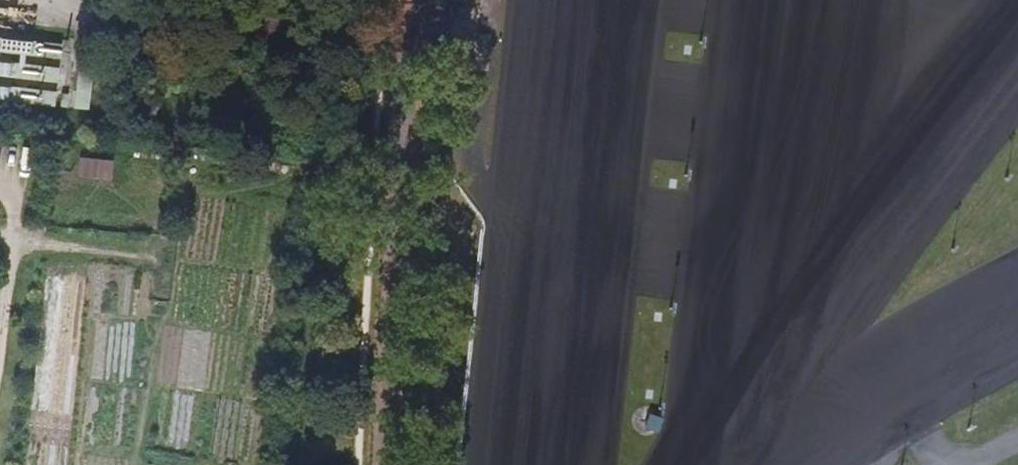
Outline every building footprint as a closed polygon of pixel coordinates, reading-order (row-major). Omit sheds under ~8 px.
[(0,58),(0,59),(60,66),(61,51),(2,45),(0,58)] [(81,55),(73,113),(87,114),(97,58),(81,55)] [(57,88),(58,75),(0,70),(0,83),(57,88)] [(54,113),(55,98),(0,93),(0,107),(54,113)] [(77,155),(73,176),(107,181),(111,160),(77,155)] [(102,319),(100,374),(117,375),(119,320),(102,319)]
